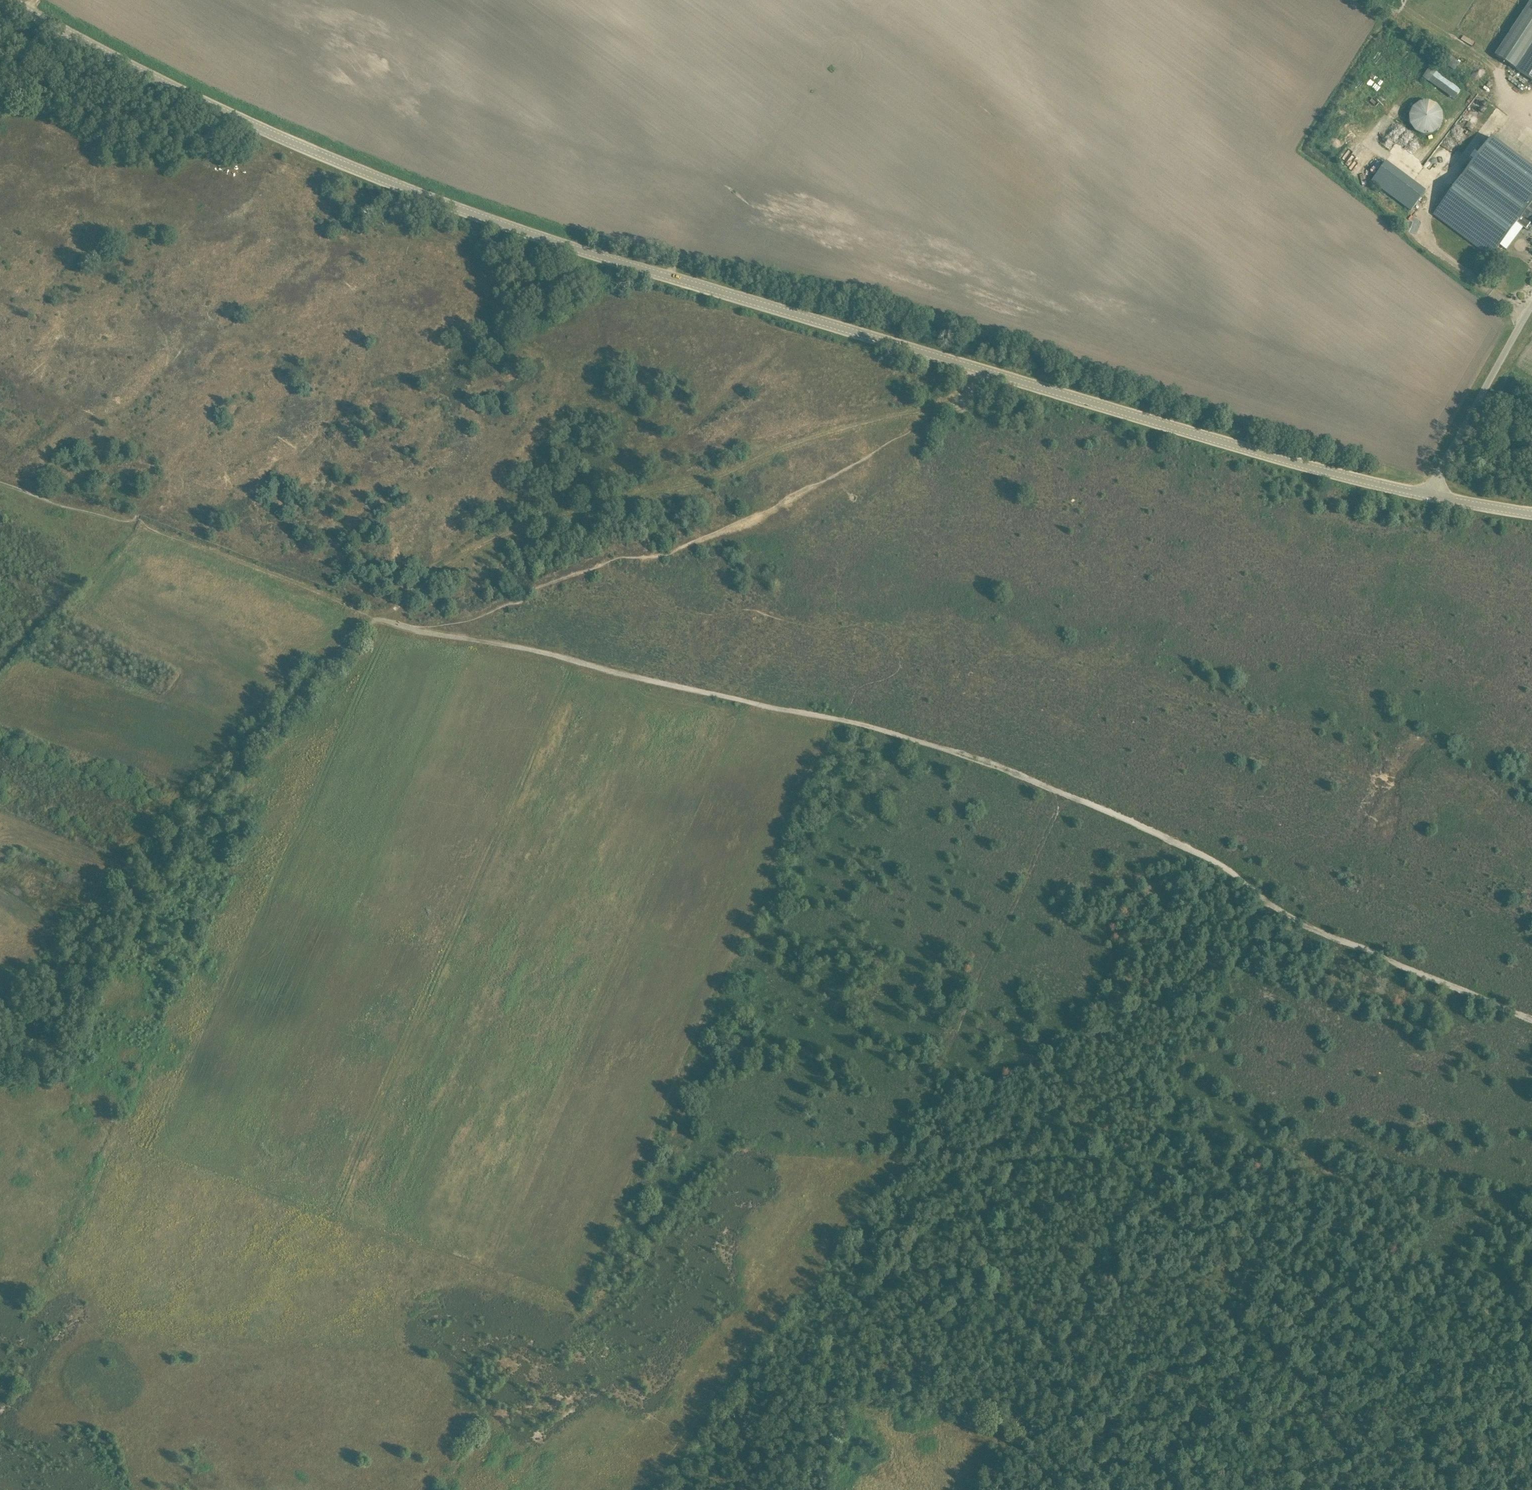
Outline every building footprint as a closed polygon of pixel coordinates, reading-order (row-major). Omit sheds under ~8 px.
[(1531,80),(1531,0),(1495,56),(1531,80)] [(1430,68),(1423,78),(1456,99),(1462,90),(1430,68)] [(1415,132),(1424,135),(1432,135),(1439,129),(1443,121),(1442,113),(1436,105),(1429,101),(1420,102),(1413,108),(1409,116),(1410,125),(1415,132)] [(1486,193),(1462,175),(1433,214),(1491,257),(1517,223),(1526,230),(1531,221),(1531,169),(1514,156),(1501,174),(1486,193)] [(1371,182),(1410,211),(1426,190),(1387,160),(1371,182)]
